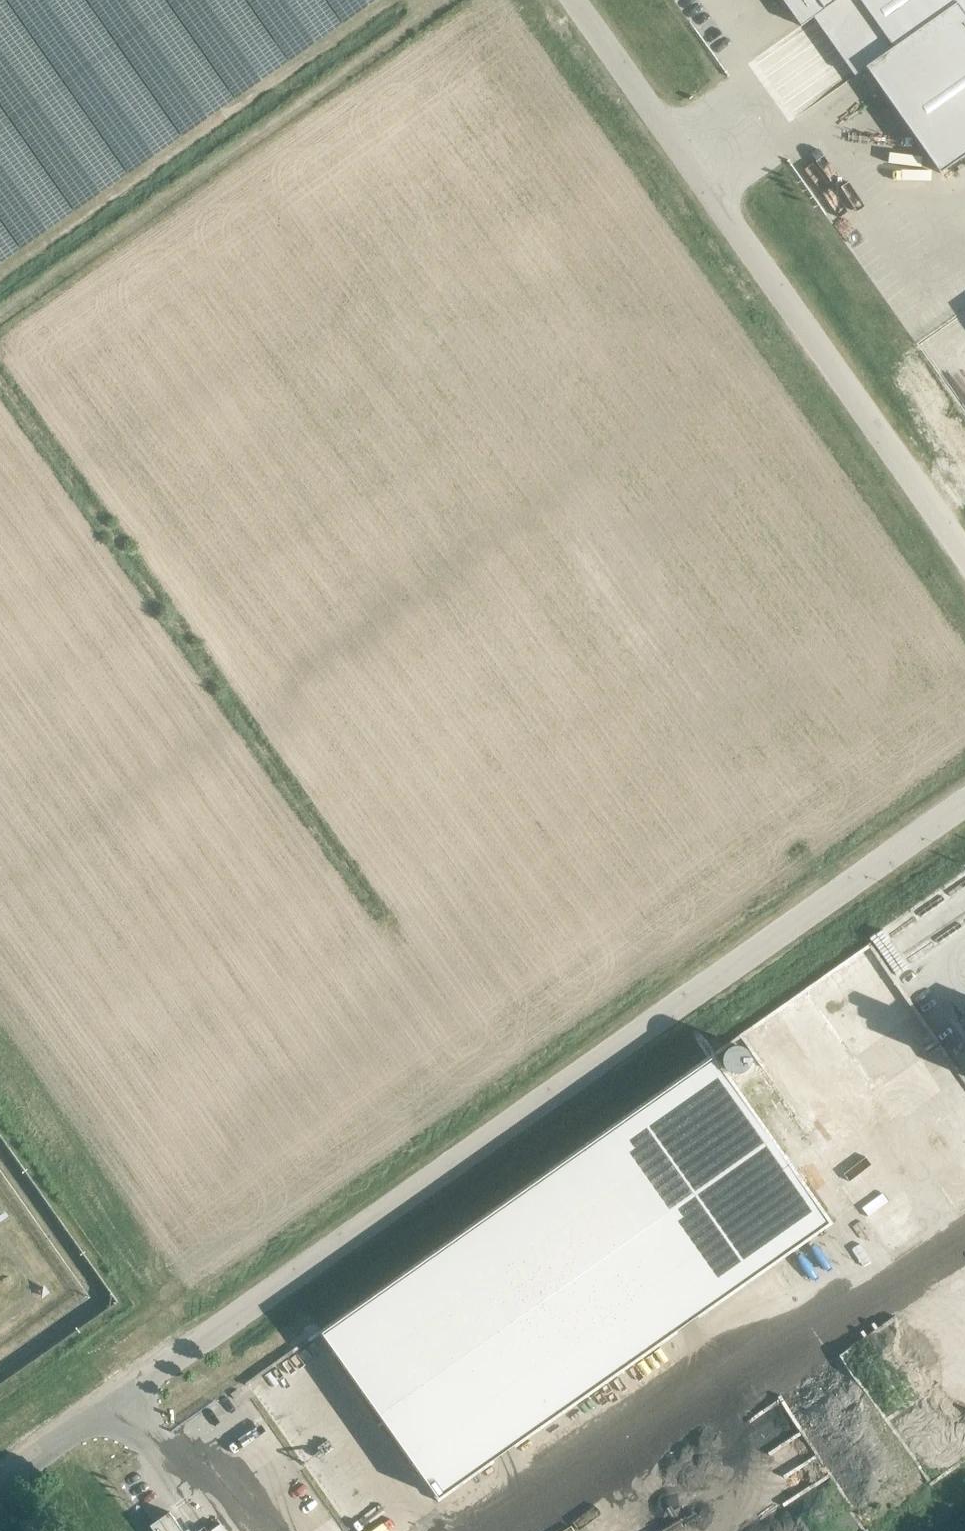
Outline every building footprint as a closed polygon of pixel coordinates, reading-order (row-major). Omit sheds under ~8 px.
[(801,28),(841,0),(781,0),(801,28)] [(893,50),(866,69),(940,174),(964,156),(964,0),(858,0),(893,50)] [(709,1060),(315,1339),(434,1509),(829,1230),(709,1060)] [(280,1394),(244,1420),(294,1492),(330,1466),(280,1394)] [(151,1527),(154,1530),(182,1530),(170,1514),(151,1527)]
